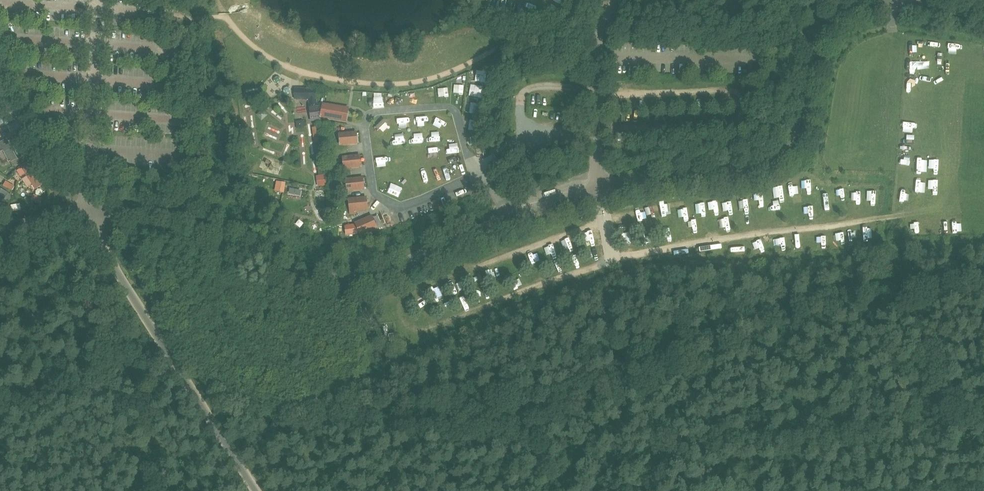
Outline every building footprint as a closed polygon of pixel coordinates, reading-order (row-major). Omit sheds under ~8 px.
[(454,85),(453,93),(463,94),(464,86),(454,85)] [(470,86),(469,96),(483,97),(484,87),(470,86)] [(310,99),(310,106),(316,105),(316,88),(296,89),(296,94),(296,99),(310,99)] [(349,94),(332,91),(331,101),(348,104),(349,94)] [(321,116),(323,104),(316,105),(310,106),(312,120),(320,119),(321,116)] [(346,120),(348,108),(323,104),(321,116),(346,120)] [(355,133),(339,135),(340,144),(356,143),(355,133)] [(0,144),(0,153),(4,151),(7,157),(10,163),(18,159),(8,140),(0,144)] [(494,154),(487,158),(491,167),(498,163),(494,154)] [(361,155),(342,157),(344,170),(362,168),(361,155)] [(29,165),(22,169),(37,190),(43,186),(29,165)] [(364,178),(346,180),(347,192),(365,190),(364,178)] [(0,188),(0,206),(1,207),(4,202),(9,194),(0,188)] [(9,194),(4,202),(9,205),(14,197),(9,194)] [(367,197),(348,199),(350,213),(368,211),(367,197)] [(22,204),(12,206),(14,213),(23,211),(22,204)] [(354,222),(359,236),(378,228),(372,215),(354,222)]
